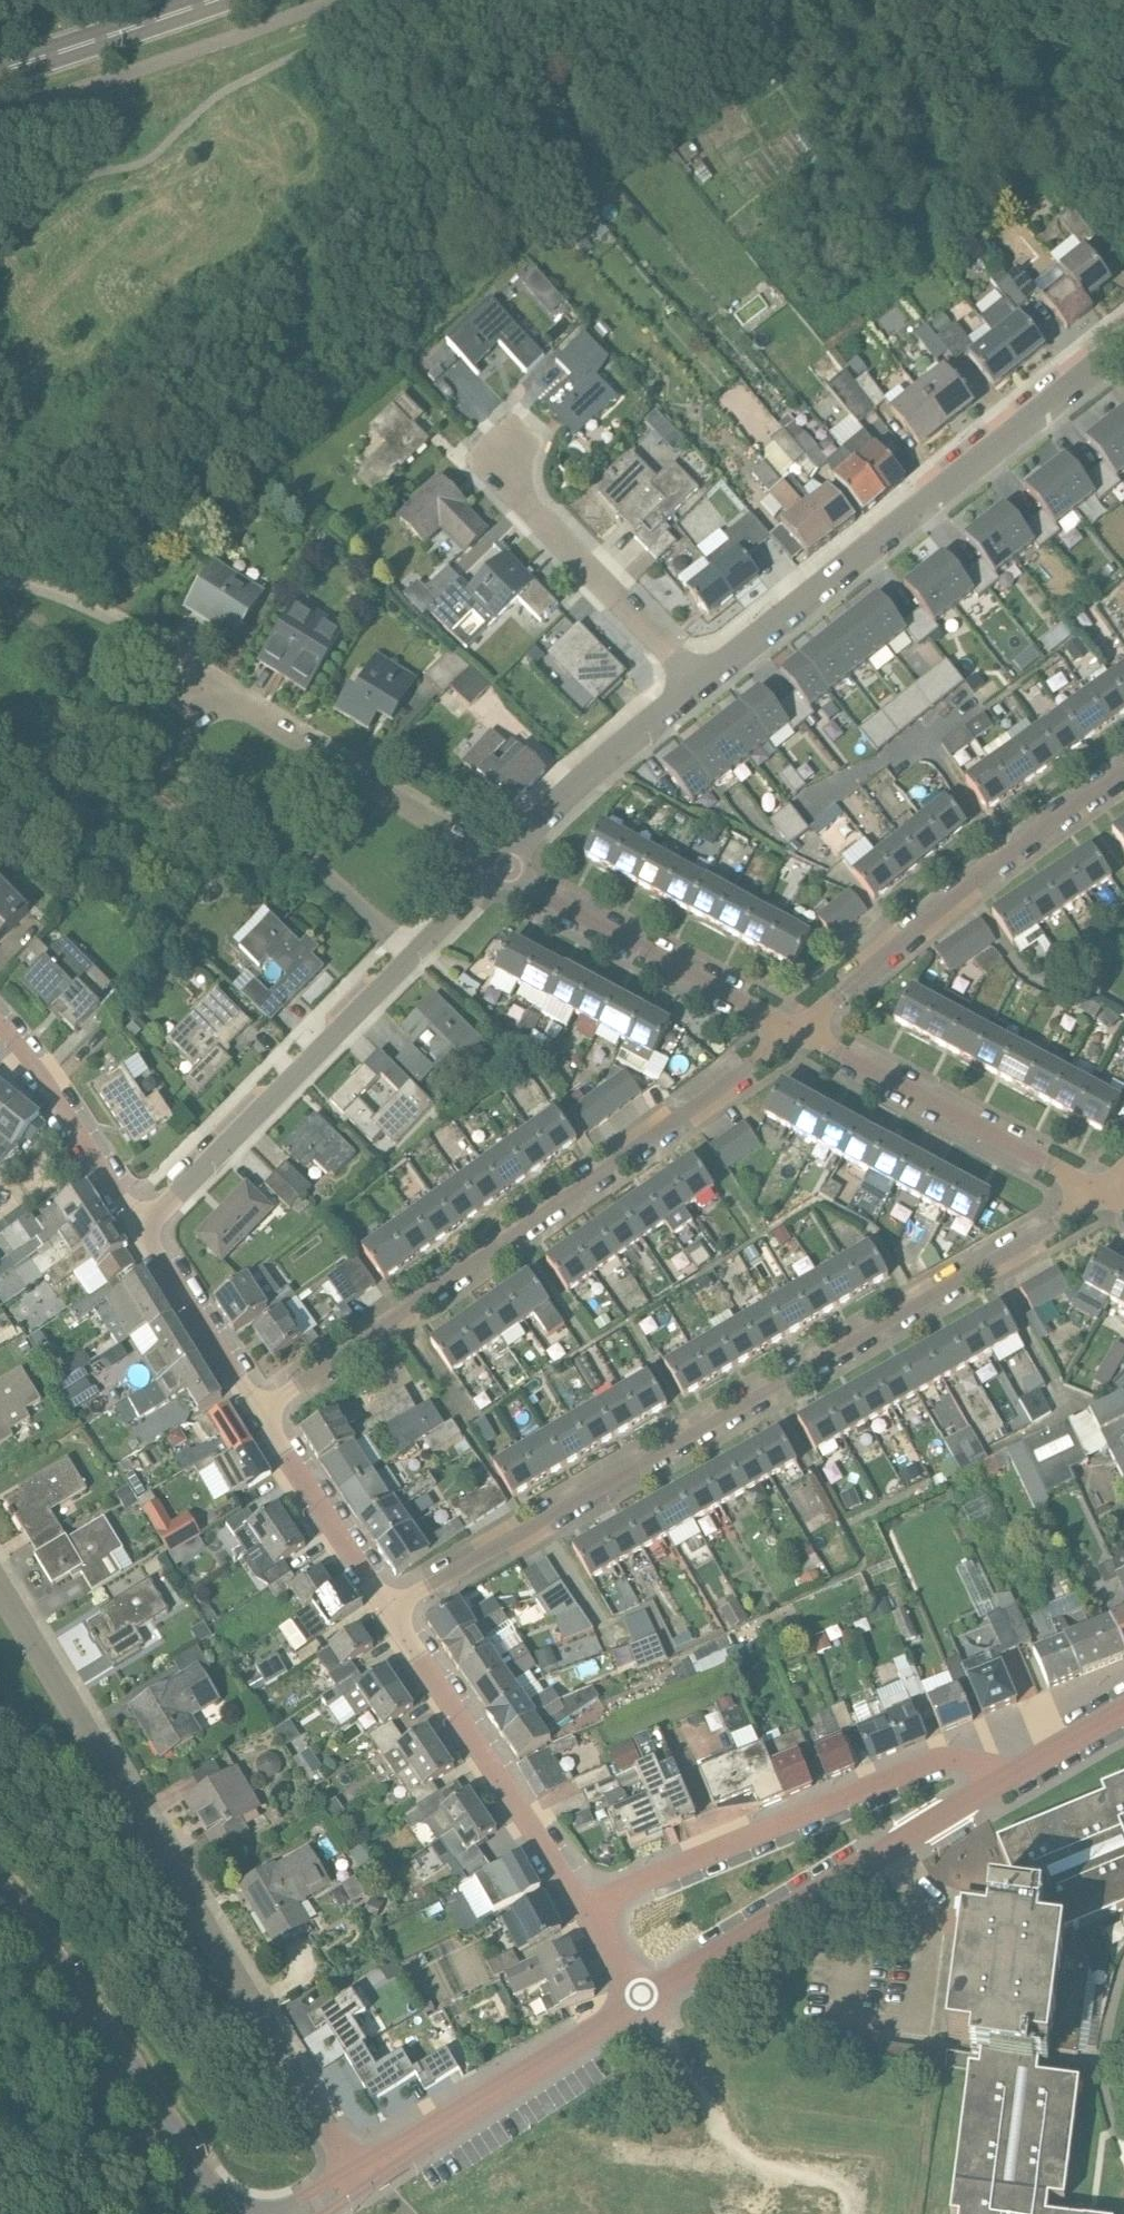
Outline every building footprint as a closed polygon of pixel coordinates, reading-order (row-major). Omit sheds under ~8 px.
[(587,189),(583,193),(592,203),(602,195),(606,200),(617,191),(604,175),(587,189)] [(569,238),(577,230),(586,223),(602,241),(610,234),(579,198),(553,220),(569,238)] [(1081,247),(1094,236),(1074,211),(1060,221),(1081,247)] [(1066,277),(1087,303),(1100,293),(1097,289),(1109,280),(1084,250),(1060,268),(1067,277),(1066,277)] [(1009,279),(1026,301),(1038,292),(1021,269),(1009,279)] [(1005,300),(981,320),(994,336),(1020,368),(1045,348),(1035,336),(1036,335),(1017,312),(1028,303),(1026,301),(1009,279),(1008,279),(1003,271),(990,280),(1005,300)] [(547,282),(538,272),(525,284),(534,294),(547,282)] [(1066,277),(1041,297),(1068,330),(1093,310),(1087,303),(1066,277)] [(527,373),(544,356),(492,302),(449,344),(479,375),(480,374),(474,367),(486,356),(489,359),(491,357),(478,343),(489,333),(527,373)] [(928,327),(938,339),(953,327),(944,315),(928,327)] [(603,323),(595,330),(603,340),(612,333),(603,323)] [(938,339),(948,353),(954,361),(956,360),(957,361),(973,347),(957,324),(953,327),(938,339)] [(936,363),(948,353),(938,339),(928,327),(916,337),(936,363)] [(609,360),(585,335),(557,362),(572,378),(543,406),(545,407),(548,403),(571,427),(588,410),(594,416),(614,395),(597,378),(609,360)] [(994,336),(969,356),(984,376),(985,376),(995,388),(1020,368),(994,336)] [(856,384),(867,375),(870,373),(857,357),(843,369),(846,373),(856,384)] [(928,382),(925,378),(915,386),(947,426),(973,406),(944,369),(928,382)] [(876,411),(855,385),(856,384),(846,373),(828,388),(859,425),(876,411)] [(855,385),(876,411),(888,401),(867,375),(856,384),(855,385)] [(905,394),(907,398),(892,411),(921,447),(947,426),(915,386),(905,394)] [(391,482),(390,481),(399,473),(398,472),(429,442),(413,426),(422,417),(403,396),(369,429),(386,447),(355,477),(376,498),(391,482)] [(768,436),(775,444),(794,466),(805,457),(783,433),(778,427),(778,426),(773,419),(771,420),(761,408),(756,412),(766,424),(765,425),(771,433),(768,436)] [(1107,424),(1123,446),(1123,410),(1107,424)] [(654,432),(666,421),(656,411),(645,422),(654,432)] [(783,433),(805,457),(818,472),(829,462),(795,422),(783,433)] [(1107,424),(1087,440),(1105,463),(1094,471),(1111,492),(1122,484),(1118,478),(1123,473),(1123,446),(1107,424)] [(884,498),(906,480),(876,446),(864,431),(843,450),(854,463),(884,498)] [(648,552),(668,534),(671,530),(665,523),(699,489),(673,463),(657,479),(632,453),(610,475),(614,480),(600,493),(601,494),(603,493),(623,513),(617,519),(618,520),(627,511),(645,530),(636,539),(648,552)] [(1111,492),(1094,471),(1084,480),(1066,457),(1046,473),(1076,511),(1096,495),(1100,501),(1111,492)] [(854,463),(834,481),(864,516),(884,498),(854,463)] [(790,520),(782,526),(810,558),(833,540),(833,539),(783,484),(765,464),(752,475),(790,520)] [(1044,511),(1034,520),(1050,541),(1061,532),(1057,527),(1076,511),(1046,473),(1026,489),(1044,511)] [(813,503),(791,476),(783,484),(833,539),(856,522),(829,491),(813,503)] [(441,531),(463,554),(486,531),(457,503),(454,506),(448,499),(454,493),(441,480),(400,521),(425,547),(441,531)] [(1050,541),(1034,520),(1023,528),(1005,505),(985,521),(1016,560),(1035,544),(1040,549),(1050,541)] [(713,571),(735,598),(759,578),(748,564),(749,563),(747,560),(772,540),(751,515),(725,536),(729,542),(706,561),(713,570),(713,571)] [(1016,560),(985,521),(965,537),(983,560),(973,568),(990,589),(1000,581),(996,575),(1016,560)] [(668,534),(648,552),(658,562),(676,543),(668,534)] [(519,599),(541,622),(546,617),(547,618),(551,614),(550,614),(558,606),(508,554),(471,590),(461,581),(439,603),(437,604),(436,604),(427,613),(450,635),(460,626),(446,612),(460,599),(489,629),(519,599)] [(990,589),(973,568),(962,576),(944,554),(925,570),(955,608),(975,592),(979,598),(990,589)] [(264,592),(218,564),(189,611),(190,612),(193,608),(223,626),(220,631),(234,640),(264,592)] [(427,590),(428,592),(439,603),(461,581),(449,568),(427,590)] [(955,608),(925,570),(905,586),(923,608),(912,617),(929,638),(940,629),(936,624),(955,608)] [(700,581),(698,579),(687,588),(696,599),(695,600),(698,604),(699,603),(710,617),(735,598),(713,571),(700,581)] [(437,604),(439,603),(427,590),(419,582),(405,596),(424,616),(427,613),(436,604),(437,604)] [(919,646),(929,638),(912,617),(902,625),(879,595),(859,611),(888,648),(907,632),(919,646)] [(310,613),(298,605),(259,669),(260,669),(266,660),(283,670),(284,669),(293,674),(289,681),(307,692),(342,634),(328,623),(329,620),(313,610),(310,613)] [(869,663),(888,648),(859,611),(840,626),(869,663)] [(1056,631),(1065,643),(1073,636),(1064,625),(1056,631)] [(850,678),(869,663),(840,626),(820,641),(850,678)] [(607,656),(579,627),(551,654),(597,701),(624,675),(606,657),(607,656)] [(1079,639),(1066,649),(1076,663),(1089,653),(1079,639)] [(801,657),(830,693),(850,678),(820,641),(801,657)] [(534,666),(545,656),(535,646),(525,656),(534,666)] [(1031,665),(1041,658),(1032,648),(1023,655),(1031,665)] [(444,695),(451,687),(471,667),(451,649),(425,677),(444,695)] [(356,690),(352,687),(337,711),(369,730),(379,712),(393,720),(417,680),(377,655),(356,690)] [(787,700),(805,723),(815,714),(811,709),(830,693),(801,657),(781,673),(797,692),(787,700)] [(936,669),(954,692),(965,683),(947,660),(936,669)] [(473,665),(471,667),(451,687),(470,707),(492,683),(473,665)] [(925,678),(943,700),(954,692),(936,669),(925,678)] [(1110,679),(1123,698),(1123,669),(1110,679)] [(965,683),(973,694),(984,685),(976,675),(965,683)] [(914,686),(932,709),(943,700),(925,678),(914,686)] [(1086,696),(1108,726),(1123,714),(1123,698),(1110,679),(1086,696)] [(903,695),(921,718),(932,709),(914,686),(903,695)] [(794,731),(805,723),(787,700),(777,708),(761,689),(741,705),(771,741),(790,726),(794,731)] [(903,695),(892,704),(911,726),(921,718),(903,695)] [(1086,696),(1062,713),(1084,743),(1108,726),(1086,696)] [(882,712),(900,735),(911,726),(892,704),(882,712)] [(722,720),(751,756),(771,741),(741,705),(722,720)] [(994,710),(999,717),(1005,713),(1000,706),(994,710)] [(900,735),(882,712),(871,721),(889,744),(900,735)] [(1084,743),(1062,713),(1039,730),(1060,760),(1084,743)] [(963,729),(973,743),(994,728),(984,714),(963,729)] [(703,735),(732,772),(751,756),(722,720),(703,735)] [(878,752),(889,744),(871,721),(860,730),(878,752)] [(973,743),(963,729),(941,744),(951,758),(973,743)] [(1060,760),(1039,730),(1015,747),(1035,776),(1036,777),(1060,760)] [(507,745),(494,733),(466,764),(513,807),(545,773),(526,755),(512,740),(507,745)] [(684,750),(713,787),(732,772),(703,735),(684,750)] [(991,764),(1012,793),(1035,776),(1015,747),(1008,737),(985,753),(992,763),(991,764)] [(684,750),(664,766),(693,803),(713,787),(684,750)] [(920,802),(936,775),(912,760),(896,788),(920,802)] [(991,764),(967,781),(988,810),(1012,793),(991,764)] [(807,786),(791,767),(780,775),(796,795),(807,786)] [(923,818),(943,844),(966,825),(945,800),(923,818)] [(771,821),(781,833),(800,817),(790,805),(771,821)] [(836,806),(818,822),(827,832),(845,816),(836,806)] [(810,830),(800,817),(781,833),(790,845),(810,830)] [(900,837),(921,863),(943,844),(923,818),(900,837)] [(706,822),(697,838),(713,847),(721,831),(706,822)] [(587,856),(613,870),(629,839),(603,825),(587,856)] [(1114,833),(1123,846),(1123,826),(1114,833)] [(877,856),(898,881),(921,863),(900,837),(877,856)] [(613,870),(639,884),(655,853),(629,839),(613,870)] [(1087,896),(1111,879),(1091,849),(1067,866),(1087,896)] [(639,884),(664,898),(681,867),(655,853),(639,884)] [(877,856),(855,875),(875,900),(898,881),(877,856)] [(1063,912),(1087,896),(1067,866),(1043,882),(1063,912)] [(664,898),(690,912),(707,881),(681,867),(664,898)] [(0,880),(0,932),(4,929),(8,933),(30,911),(0,880)] [(690,912),(716,925),(733,894),(707,881),(690,912)] [(1038,928),(1063,912),(1043,882),(1018,899),(1038,928)] [(838,898),(857,921),(868,912),(849,889),(838,898)] [(716,925),(742,939),(758,908),(733,894),(716,925)] [(828,907),(847,930),(857,921),(838,898),(830,906),(828,907)] [(1014,945),(1038,928),(1018,899),(994,915),(1014,945)] [(819,916),(828,907),(830,906),(825,901),(814,911),(819,916)] [(819,916),(817,917),(836,939),(847,930),(828,907),(819,916)] [(742,939),(768,953),(784,922),(758,908),(742,939)] [(263,989),(252,1000),(273,1021),(325,968),(272,917),(241,949),(260,967),(268,959),(287,977),(269,995),(263,989)] [(985,950),(997,942),(981,919),(969,927),(985,950)] [(784,922),(768,953),(794,967),(810,936),(784,922)] [(974,958),(985,950),(969,927),(958,935),(974,958)] [(962,966),(974,958),(958,935),(946,943),(962,966)] [(75,1031),(101,1005),(97,1000),(112,985),(64,938),(50,954),(38,941),(18,962),(30,974),(24,981),(54,1010),(60,1004),(66,1011),(61,1017),(75,1031)] [(514,942),(497,973),(524,986),(540,955),(514,942)] [(951,974),(962,966),(946,943),(935,951),(951,974)] [(1097,965),(1082,943),(1064,955),(1078,977),(1097,965)] [(986,976),(1003,960),(993,949),(974,963),(986,976)] [(1061,959),(1054,949),(1046,954),(1053,964),(1061,959)] [(566,969),(540,955),(524,986),(550,1000),(566,969)] [(570,1011),(575,1014),(592,983),(566,969),(550,1000),(543,1012),(543,1013),(543,1014),(563,1026),(570,1011)] [(592,983),(575,1014),(602,1028),(618,997),(592,983)] [(195,1071),(184,1082),(199,1097),(233,1062),(224,1053),(252,1024),(217,989),(166,1042),(195,1071)] [(897,1021),(922,1035),(939,1004),(913,990),(897,1021)] [(431,1057),(449,1077),(482,1043),(436,997),(403,1030),(417,1043),(429,1031),(437,1039),(431,1045),(431,1057)] [(601,1028),(627,1041),(627,1042),(644,1011),(618,997),(601,1028)] [(1079,1011),(1096,1019),(1102,1007),(1085,999),(1079,1011)] [(922,1035),(948,1049),(965,1018),(939,1004),(922,1035)] [(1109,1009),(1097,1019),(1108,1032),(1120,1021),(1109,1009)] [(616,1062),(643,1076),(670,1024),(644,1011),(627,1042),(627,1041),(616,1062)] [(528,1012),(516,1034),(528,1040),(540,1018),(528,1012)] [(948,1049),(974,1063),(991,1031),(965,1018),(948,1049)] [(142,1031),(133,1023),(126,1030),(135,1038),(142,1031)] [(1016,1046),(991,1031),(974,1063),(1000,1076),(1016,1046)] [(558,1044),(548,1039),(544,1048),(554,1053),(558,1044)] [(412,1046),(399,1061),(422,1083),(435,1069),(412,1046)] [(1000,1076),(1026,1090),(1042,1059),(1016,1046),(1000,1076)] [(381,1051),(365,1066),(379,1080),(382,1076),(407,1102),(408,1101),(423,1117),(434,1106),(393,1064),(381,1051)] [(575,1055),(571,1064),(579,1068),(583,1059),(575,1055)] [(1026,1090),(1052,1104),(1068,1073),(1042,1059),(1026,1090)] [(379,1080),(365,1066),(331,1101),(344,1115),(347,1112),(352,1118),(350,1120),(373,1143),(383,1133),(395,1145),(423,1117),(408,1101),(407,1102),(395,1114),(388,1106),(377,1117),(359,1100),(379,1080)] [(124,1067),(95,1086),(136,1148),(175,1121),(158,1094),(146,1101),(124,1067)] [(604,1087),(614,1079),(624,1072),(614,1067),(604,1087)] [(614,1079),(631,1103),(642,1094),(625,1071),(624,1072),(614,1079)] [(675,1086),(663,1072),(660,1077),(657,1082),(667,1093),(675,1086)] [(1052,1104),(1078,1117),(1094,1087),(1068,1073),(1052,1104)] [(603,1087),(620,1111),(631,1103),(614,1079),(604,1087),(603,1087)] [(767,1116),(793,1130),(809,1099),(783,1085),(767,1116)] [(20,1103),(0,1087),(0,1128),(20,1103)] [(591,1095),(608,1119),(620,1111),(603,1087),(591,1095)] [(1094,1087),(1078,1117),(1104,1131),(1120,1100),(1094,1087)] [(577,1106),(580,1104),(585,1100),(579,1091),(571,1097),(577,1106)] [(580,1104),(597,1127),(608,1119),(591,1095),(585,1100),(580,1104)] [(819,1142),(836,1112),(810,1098),(809,1099),(793,1130),(792,1130),(818,1144),(819,1142)] [(20,1152),(16,1150),(24,1140),(31,1145),(47,1127),(41,1120),(41,1119),(20,1103),(0,1128),(0,1170),(20,1152)] [(577,1106),(569,1112),(586,1135),(597,1127),(580,1104),(577,1106)] [(845,1156),(861,1126),(836,1112),(819,1142),(818,1144),(844,1158),(845,1156)] [(531,1130),(552,1159),(576,1142),(555,1113),(531,1130)] [(335,1177),(356,1155),(316,1115),(283,1149),(306,1172),(315,1163),(329,1177),(332,1174),(335,1177)] [(750,1153),(761,1145),(745,1122),(734,1130),(750,1153)] [(870,1171),(887,1140),(861,1126),(845,1156),(844,1158),(870,1172),(870,1171)] [(508,1147),(528,1176),(552,1159),(531,1130),(508,1147)] [(738,1161),(750,1153),(734,1130),(722,1138),(738,1161)] [(727,1169),(738,1161),(722,1138),(711,1146),(727,1169)] [(434,1145),(430,1139),(421,1145),(426,1151),(434,1145)] [(913,1154),(887,1140),(870,1171),(870,1172),(896,1186),(913,1154)] [(484,1164),(505,1194),(528,1176),(508,1147),(484,1164)] [(913,1154),(896,1186),(922,1199),(938,1168),(913,1154)] [(690,1207),(714,1190),(693,1161),(669,1178),(690,1207)] [(276,1174),(301,1199),(312,1188),(286,1163),(276,1174)] [(460,1182),(481,1211),(505,1194),(484,1164),(460,1182)] [(922,1199),(948,1213),(964,1182),(938,1168),(922,1199)] [(291,1210),(301,1199),(276,1174),(266,1185),(291,1210)] [(669,1178),(645,1195),(666,1224),(674,1236),(693,1223),(685,1211),(690,1207),(669,1178)] [(830,1181),(820,1194),(835,1203),(843,1189),(830,1181)] [(436,1199),(457,1228),(481,1211),(460,1182),(436,1199)] [(964,1182),(948,1213),(974,1227),(990,1196),(964,1182)] [(196,1237),(222,1262),(273,1210),(247,1185),(196,1237)] [(38,1252),(37,1252),(55,1238),(101,1207),(87,1187),(37,1221),(44,1233),(0,1263),(0,1279),(38,1252)] [(642,1241),(666,1224),(645,1195),(621,1212),(642,1241)] [(412,1216),(433,1245),(457,1228),(436,1199),(412,1216)] [(6,1231),(15,1225),(18,1223),(32,1213),(33,1212),(27,1203),(9,1216),(0,1222),(0,1235),(6,1231)] [(32,1263),(37,1270),(43,1278),(46,1275),(68,1258),(114,1226),(101,1207),(55,1238),(37,1252),(38,1252),(41,1256),(32,1263)] [(618,1258),(642,1241),(621,1212),(597,1229),(618,1258)] [(388,1233),(409,1262),(433,1245),(412,1216),(388,1233)] [(92,1296),(108,1285),(135,1266),(124,1250),(128,1247),(114,1226),(68,1258),(46,1275),(55,1287),(76,1272),(92,1296)] [(792,1241),(785,1228),(773,1234),(780,1247),(792,1241)] [(593,1275),(618,1258),(597,1229),(573,1246),(593,1275)] [(388,1233),(364,1250),(385,1279),(409,1262),(388,1233)] [(569,1292),(593,1275),(573,1246),(549,1263),(569,1292)] [(844,1261),(862,1292),(888,1277),(869,1246),(844,1261)] [(759,1258),(754,1248),(745,1253),(750,1262),(759,1258)] [(1110,1300),(1123,1274),(1123,1267),(1101,1255),(1086,1283),(1074,1306),(1072,1309),(1097,1324),(1110,1300)] [(339,1269),(359,1298),(377,1285),(356,1256),(339,1269)] [(819,1276),(837,1307),(862,1292),(844,1261),(819,1276)] [(1045,1274),(1059,1298),(1065,1295),(1071,1291),(1057,1267),(1045,1274)] [(273,1317),(287,1308),(298,1300),(288,1287),(281,1292),(263,1268),(216,1303),(235,1332),(269,1310),(273,1317)] [(347,1307),(359,1298),(339,1269),(327,1278),(344,1302),(347,1307)] [(147,1327),(148,1327),(170,1313),(145,1274),(105,1298),(100,1291),(70,1312),(77,1324),(108,1303),(130,1339),(147,1327)] [(1047,1305),(1059,1298),(1045,1274),(1033,1281),(1047,1305)] [(1110,1300),(1123,1307),(1123,1274),(1110,1300)] [(549,1337),(564,1326),(529,1276),(505,1293),(526,1322),(535,1316),(549,1337)] [(793,1291),(812,1322),(837,1307),(819,1276),(793,1291)] [(327,1278),(298,1300),(299,1301),(300,1304),(301,1304),(322,1289),(328,1297),(332,1297),(338,1306),(344,1302),(327,1278)] [(713,1287),(707,1278),(692,1287),(697,1296),(713,1287)] [(1034,1312),(1039,1310),(1047,1305),(1033,1281),(1021,1288),(1034,1312)] [(1074,1306),(1086,1283),(1071,1291),(1065,1295),(1071,1304),(1074,1306)] [(768,1306),(786,1337),(812,1322),(793,1291),(768,1306)] [(502,1339),(526,1322),(505,1293),(481,1310),(502,1339)] [(743,1320),(761,1351),(786,1337),(768,1306),(743,1320)] [(976,1321),(993,1351),(1018,1337),(1001,1307),(976,1321)] [(287,1308),(273,1317),(254,1330),(275,1359),(303,1339),(292,1324),(297,1321),(287,1308)] [(478,1356),(502,1339),(481,1310),(457,1327),(478,1356)] [(1034,1312),(1028,1316),(1041,1340),(1052,1333),(1039,1310),(1034,1312)] [(156,1384),(198,1359),(170,1313),(148,1327),(161,1348),(142,1361),(156,1384)] [(606,1315),(595,1323),(600,1331),(612,1324),(606,1315)] [(717,1335),(735,1366),(761,1351),(743,1320),(717,1335)] [(968,1365),(993,1351),(976,1321),(950,1335),(968,1365)] [(454,1373),(478,1356),(457,1327),(433,1344),(454,1373)] [(314,1331),(303,1339),(309,1347),(320,1339),(314,1331)] [(692,1350),(710,1381),(735,1366),(717,1335),(692,1350)] [(942,1380),(968,1365),(950,1335),(925,1350),(942,1380)] [(26,1340),(18,1345),(22,1354),(31,1349),(26,1340)] [(1111,1384),(1123,1346),(1108,1341),(1096,1379),(1111,1384)] [(692,1350),(667,1365),(685,1396),(710,1381),(692,1350)] [(917,1394),(942,1380),(925,1350),(900,1364),(917,1394)] [(574,1363),(592,1393),(601,1388),(583,1357),(574,1363)] [(81,1369),(74,1359),(56,1371),(62,1381),(81,1369)] [(140,1420),(186,1391),(200,1413),(223,1399),(198,1359),(156,1384),(128,1400),(140,1420)] [(892,1408),(917,1394),(900,1364),(875,1378),(892,1408)] [(14,1437),(10,1431),(29,1419),(24,1411),(41,1400),(22,1369),(0,1383),(0,1446),(14,1437)] [(1029,1396),(1040,1389),(1046,1386),(1038,1372),(1021,1381),(1029,1396)] [(1113,1383),(1123,1393),(1123,1372),(1113,1383)] [(623,1391),(641,1422),(666,1407),(655,1388),(649,1376),(623,1391)] [(86,1378),(63,1394),(74,1410),(97,1395),(86,1378)] [(867,1422),(892,1408),(875,1378),(850,1392),(867,1422)] [(303,1435),(321,1464),(356,1444),(381,1430),(417,1410),(405,1389),(380,1404),(385,1413),(350,1434),(337,1414),(303,1435)] [(1053,1416),(1041,1390),(1040,1389),(1029,1396),(1020,1400),(1033,1427),(1053,1416)] [(597,1406),(615,1437),(641,1422),(623,1391),(597,1406)] [(842,1436),(867,1422),(850,1392),(825,1407),(842,1436)] [(1091,1413),(1123,1476),(1123,1395),(1091,1413)] [(398,1456),(424,1439),(446,1426),(431,1402),(417,1410),(381,1430),(398,1456)] [(572,1421),(590,1452),(615,1437),(597,1406),(572,1421)] [(225,1465),(255,1448),(230,1407),(192,1428),(203,1446),(191,1454),(198,1465),(205,1461),(206,1462),(219,1455),(225,1465)] [(817,1450),(842,1436),(825,1407),(800,1421),(817,1450)] [(1091,1413),(1075,1421),(1074,1419),(1022,1443),(1047,1496),(1076,1481),(1071,1471),(1088,1462),(1087,1459),(1109,1449),(1123,1480),(1123,1476),(1091,1413)] [(496,1435),(486,1417),(473,1425),(483,1443),(496,1435)] [(446,1426),(424,1439),(433,1453),(462,1435),(453,1421),(446,1426)] [(546,1435),(565,1466),(590,1452),(572,1421),(546,1435)] [(977,1466),(989,1460),(971,1427),(945,1442),(962,1474),(977,1466)] [(998,1441),(1008,1437),(1005,1429),(995,1434),(998,1441)] [(779,1433),(753,1447),(771,1479),(796,1464),(790,1452),(779,1433)] [(521,1450),(539,1481),(565,1466),(546,1435),(521,1450)] [(460,1457),(472,1450),(466,1441),(455,1448),(460,1457)] [(1042,1498),(1047,1496),(1022,1443),(1008,1450),(1014,1464),(1023,1484),(1029,1496),(1030,1498),(1032,1503),(1042,1498)] [(321,1464),(340,1493),(374,1472),(356,1444),(321,1464)] [(745,1493),(771,1479),(753,1447),(728,1462),(745,1493)] [(244,1483),(248,1490),(272,1475),(255,1448),(225,1465),(219,1455),(206,1462),(208,1466),(195,1473),(196,1477),(188,1481),(201,1504),(221,1492),(222,1494),(244,1483)] [(521,1450),(496,1465),(514,1496),(539,1481),(521,1450)] [(989,1460),(977,1466),(985,1482),(1000,1475),(1000,1472),(1014,1464),(1008,1450),(989,1460)] [(32,1543),(59,1526),(51,1512),(86,1489),(68,1459),(27,1483),(30,1488),(7,1502),(12,1511),(9,1513),(13,1519),(16,1517),(32,1543)] [(129,1459),(121,1464),(119,1465),(124,1474),(134,1468),(132,1465),(129,1459)] [(953,1459),(939,1467),(947,1481),(961,1473),(953,1459)] [(720,1507),(745,1493),(728,1462),(702,1476),(720,1507)] [(922,1477),(914,1463),(896,1472),(904,1487),(922,1477)] [(126,1476),(139,1496),(146,1492),(133,1472),(126,1476)] [(393,1501),(392,1501),(374,1472),(340,1493),(359,1523),(393,1501)] [(359,1523),(378,1551),(413,1527),(401,1510),(406,1508),(437,1486),(430,1476),(393,1501),(359,1523)] [(695,1522),(720,1507),(702,1476),(677,1491),(695,1522)] [(413,1527),(378,1551),(397,1577),(466,1530),(508,1503),(494,1482),(462,1501),(459,1496),(447,1503),(458,1521),(436,1536),(426,1545),(413,1527)] [(130,1486),(116,1493),(126,1510),(139,1503),(130,1486)] [(855,1489),(841,1495),(848,1511),(862,1505),(855,1489)] [(145,1510),(159,1532),(157,1533),(170,1554),(202,1535),(189,1514),(172,1524),(158,1502),(152,1491),(139,1499),(145,1510)] [(669,1537),(695,1522),(677,1491),(651,1505),(669,1537)] [(644,1551),(669,1537),(651,1505),(626,1520),(644,1551)] [(261,1547),(262,1548),(292,1527),(278,1507),(257,1521),(249,1510),(227,1525),(248,1556),(261,1547)] [(80,1570),(83,1575),(93,1592),(121,1575),(111,1558),(124,1550),(104,1518),(68,1540),(59,1526),(32,1543),(38,1555),(35,1556),(53,1586),(80,1570)] [(618,1566),(644,1551),(626,1520),(600,1534),(618,1566)] [(269,1589),(292,1573),(284,1562),(306,1547),(292,1527),(262,1548),(268,1556),(264,1559),(261,1572),(263,1575),(261,1577),(269,1589)] [(1052,1545),(1061,1541),(1056,1529),(1047,1534),(1052,1545)] [(593,1580),(618,1566),(600,1534),(575,1549),(593,1580)] [(181,1549),(169,1556),(177,1568),(189,1561),(181,1549)] [(539,1598),(565,1587),(547,1560),(523,1575),(539,1598)] [(980,1620),(988,1617),(997,1612),(972,1561),(955,1569),(980,1620)] [(892,1567),(890,1562),(868,1571),(870,1577),(892,1567)] [(291,1590),(305,1611),(306,1612),(336,1591),(321,1570),(300,1585),(292,1573),(269,1589),(276,1600),(291,1590)] [(822,1584),(816,1572),(800,1579),(805,1591),(822,1584)] [(114,1666),(146,1646),(137,1631),(169,1611),(150,1581),(109,1606),(112,1611),(89,1625),(94,1633),(91,1635),(95,1641),(98,1640),(114,1666)] [(291,1621),(308,1645),(364,1607),(348,1583),(336,1591),(306,1612),(305,1611),(291,1621)] [(550,1621),(555,1619),(579,1609),(565,1587),(539,1598),(536,1600),(550,1621)] [(514,1599),(494,1601),(501,1611),(518,1605),(514,1599)] [(868,1607),(875,1624),(892,1616),(886,1599),(868,1607)] [(445,1648),(501,1611),(494,1601),(469,1618),(461,1605),(431,1626),(445,1648)] [(1002,1612),(1018,1648),(1033,1641),(1016,1605),(1002,1612)] [(579,1609),(555,1619),(564,1643),(594,1631),(579,1609)] [(732,1630),(744,1623),(736,1609),(725,1616),(732,1630)] [(893,1614),(906,1644),(918,1639),(906,1609),(893,1614)] [(1018,1648),(1002,1612),(1001,1610),(997,1612),(988,1617),(993,1629),(1002,1649),(1004,1654),(1018,1648)] [(1065,1641),(1080,1677),(1121,1660),(1104,1622),(1091,1628),(1083,1610),(1053,1622),(1047,1610),(1046,1611),(1059,1644),(1065,1641)] [(460,1673),(461,1672),(492,1649),(486,1639),(509,1623),(501,1611),(445,1648),(444,1649),(460,1673)] [(634,1645),(658,1638),(646,1611),(624,1620),(634,1645)] [(1050,1690),(1080,1677),(1065,1641),(1059,1644),(1046,1611),(1033,1618),(1046,1647),(1034,1652),(1050,1690)] [(1121,1660),(1123,1659),(1123,1614),(1104,1622),(1121,1660)] [(191,1631),(199,1645),(213,1636),(204,1623),(191,1631)] [(336,1687),(359,1673),(352,1663),(374,1648),(360,1627),(318,1656),(330,1675),(329,1676),(336,1687)] [(690,1632),(673,1641),(677,1649),(695,1642),(694,1641),(690,1632)] [(825,1633),(811,1640),(818,1655),(832,1649),(825,1633)] [(658,1638),(634,1645),(630,1647),(639,1671),(668,1660),(658,1638)] [(694,1655),(695,1657),(702,1675),(748,1656),(743,1644),(733,1649),(729,1639),(694,1655)] [(746,1646),(750,1656),(761,1651),(757,1642),(746,1646)] [(461,1672),(475,1694),(530,1656),(523,1645),(499,1661),(492,1649),(461,1672)] [(162,1758),(203,1734),(194,1718),(221,1701),(205,1673),(211,1669),(198,1647),(174,1661),(183,1678),(132,1708),(133,1709),(137,1707),(146,1722),(142,1724),(162,1758)] [(551,1648),(536,1654),(542,1671),(558,1665),(551,1648)] [(1002,1666),(998,1657),(996,1651),(962,1665),(968,1679),(984,1717),(1017,1703),(1009,1683),(1003,1665),(1002,1666)] [(278,1655),(256,1667),(266,1686),(288,1673),(278,1655)] [(475,1694),(489,1714),(521,1693),(514,1683),(537,1668),(530,1656),(475,1694)] [(955,1685),(968,1679),(962,1665),(959,1657),(945,1663),(955,1685)] [(682,1662),(684,1666),(690,1681),(698,1677),(690,1659),(682,1662)] [(669,1694),(691,1683),(684,1666),(673,1671),(676,1678),(664,1682),(669,1694)] [(370,1708),(401,1688),(387,1668),(365,1682),(359,1673),(336,1687),(321,1697),(329,1709),(343,1698),(356,1717),(370,1708)] [(888,1718),(901,1751),(927,1741),(920,1725),(936,1718),(928,1699),(929,1699),(927,1694),(922,1696),(910,1669),(899,1673),(907,1693),(882,1704),(887,1719),(888,1718)] [(266,1689),(261,1680),(249,1687),(254,1695),(266,1689)] [(928,1699),(936,1718),(943,1734),(974,1721),(959,1687),(929,1699),(928,1699)] [(376,1747),(399,1733),(393,1723),(414,1709),(401,1688),(370,1708),(383,1727),(369,1736),(376,1747)] [(505,1739),(560,1702),(561,1702),(560,1701),(553,1688),(528,1705),(521,1693),(489,1714),(488,1715),(504,1739),(505,1739)] [(561,1702),(560,1702),(505,1739),(520,1761),(552,1740),(545,1730),(555,1724),(557,1727),(600,1698),(593,1688),(560,1701),(561,1702)] [(269,1696),(261,1694),(260,1703),(268,1704),(269,1696)] [(760,1810),(785,1799),(771,1765),(763,1747),(742,1694),(716,1705),(737,1756),(704,1770),(700,1772),(716,1810),(753,1794),(760,1810)] [(832,1709),(841,1734),(854,1729),(845,1704),(832,1709)] [(829,1741),(815,1747),(828,1781),(856,1770),(841,1734),(832,1709),(819,1714),(829,1741)] [(710,1720),(706,1711),(692,1717),(696,1726),(710,1720)] [(873,1763),(901,1751),(888,1718),(887,1719),(860,1730),(873,1763)] [(291,1722),(277,1730),(287,1746),(300,1738),(291,1722)] [(412,1769),(442,1749),(427,1728),(406,1743),(399,1733),(376,1747),(397,1779),(412,1769)] [(649,1797),(663,1832),(697,1818),(660,1729),(635,1740),(645,1764),(637,1768),(649,1797)] [(771,1765),(785,1799),(813,1787),(804,1767),(800,1752),(798,1753),(797,1749),(806,1745),(801,1731),(763,1747),(771,1765)] [(538,1801),(573,1781),(575,1780),(571,1773),(566,1776),(555,1756),(578,1745),(574,1735),(549,1746),(550,1749),(519,1767),(538,1801)] [(716,1760),(727,1755),(721,1739),(709,1744),(716,1760)] [(645,1764),(635,1740),(609,1752),(620,1775),(624,1774),(637,1768),(645,1764)] [(418,1809),(440,1794),(433,1784),(455,1769),(442,1749),(412,1769),(397,1779),(418,1809)] [(295,1759),(315,1789),(326,1781),(320,1771),(314,1775),(300,1755),(295,1759)] [(607,1766),(575,1780),(573,1781),(579,1794),(584,1792),(612,1779),(607,1766)] [(218,1850),(249,1831),(243,1820),(263,1809),(239,1769),(186,1801),(196,1818),(198,1817),(218,1850)] [(612,1779),(584,1792),(589,1804),(621,1790),(616,1777),(612,1779)] [(1102,1790),(1105,1798),(998,1843),(1014,1883),(1004,1887),(1003,1899),(993,1899),(990,1927),(964,1923),(949,2040),(974,2043),(952,2213),(1048,2213),(1050,2199),(1066,2201),(1080,2084),(1039,2079),(1041,2065),(1049,2067),(1051,2053),(1079,2056),(1090,1968),(1077,1936),(1123,1917),(1123,1781),(1102,1790)] [(440,1841),(454,1832),(484,1812),(470,1791),(448,1806),(440,1794),(418,1809),(404,1818),(412,1830),(419,1826),(428,1828),(438,1843),(440,1841)] [(632,1845),(663,1832),(649,1797),(609,1814),(619,1840),(628,1836),(632,1845)] [(336,1799),(325,1806),(334,1819),(345,1812),(336,1799)] [(589,1810),(573,1817),(578,1829),(594,1822),(589,1810)] [(460,1884),(491,1868),(477,1847),(498,1832),(484,1812),(454,1832),(440,1841),(454,1860),(447,1866),(459,1884),(460,1884)] [(370,1858),(378,1856),(374,1842),(366,1844),(370,1858)] [(275,1944),(311,1923),(300,1904),(332,1885),(309,1846),(277,1865),(277,1866),(241,1887),(275,1944)] [(370,1861),(360,1846),(348,1854),(358,1869),(370,1861)] [(492,1869),(491,1868),(460,1884),(465,1894),(490,1882),(505,1909),(541,1889),(522,1854),(504,1864),(492,1869)] [(427,1887),(416,1895),(421,1902),(432,1894),(427,1887)] [(528,1948),(529,1948),(562,1931),(545,1897),(511,1914),(512,1915),(502,1920),(518,1952),(528,1948)] [(372,1898),(365,1912),(377,1918),(384,1904),(372,1898)] [(553,1985),(582,1970),(570,1945),(506,1977),(516,1999),(540,1988),(543,1996),(541,1997),(546,1995),(545,1993),(550,1991),(550,1992),(555,1989),(553,1985)] [(513,1950),(488,1963),(495,1978),(520,1965),(513,1950)] [(376,1962),(389,1983),(403,1974),(390,1953),(376,1962)] [(417,1956),(399,1964),(404,1975),(422,1967),(417,1956)] [(534,2006),(541,2019),(557,2011),(557,2012),(596,1998),(582,1970),(553,1985),(555,1989),(550,1992),(550,1991),(545,1993),(546,1995),(541,1997),(543,2002),(534,2006)] [(364,2046),(368,2044),(354,2021),(366,2013),(352,1991),(331,2004),(339,2017),(330,2022),(350,2054),(364,2046)] [(420,2001),(427,2015),(436,2010),(429,1997),(420,2001)] [(398,2073),(390,2060),(381,2065),(368,2044),(364,2046),(350,2054),(346,2056),(366,2089),(371,2086),(379,2098),(404,2083),(399,2075),(400,2075),(399,2072),(398,2073)] [(423,2076),(419,2079),(426,2090),(460,2070),(448,2050),(419,2068),(423,2076)]
